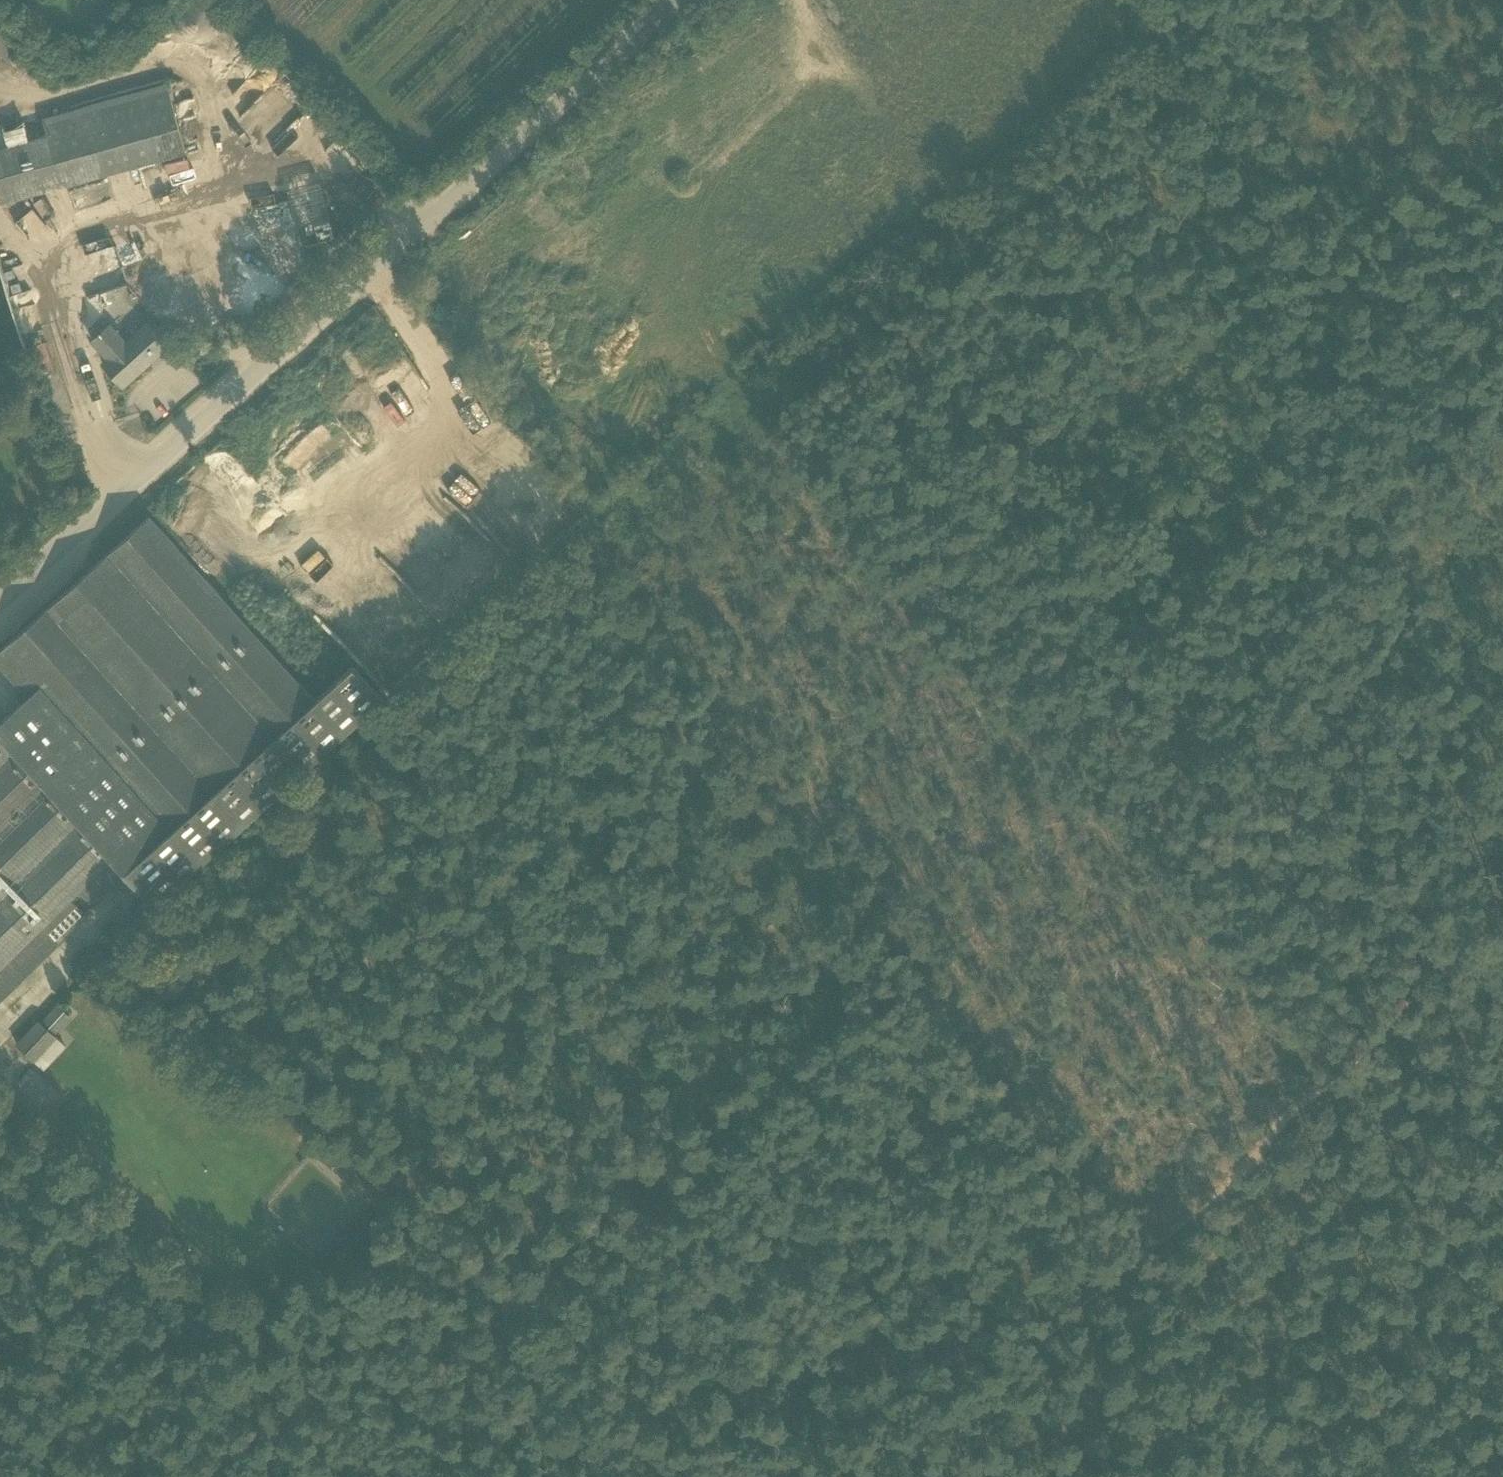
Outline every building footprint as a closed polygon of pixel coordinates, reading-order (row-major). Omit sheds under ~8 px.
[(42,116),(47,135),(0,147),(0,200),(1,202),(186,152),(182,133),(176,112),(168,86),(167,82),(42,116)] [(289,185),(304,242),(334,234),(319,177),(289,185)] [(168,346),(165,342),(146,320),(124,340),(110,323),(92,337),(107,356),(101,360),(124,385),(168,346)] [(126,875),(156,908),(384,698),(353,663),(316,698),(149,516),(0,650),(0,665),(31,697),(0,726),(0,1001),(126,875)] [(58,1036),(55,1033),(71,1017),(58,1004),(41,1020),(39,1018),(17,1041),(36,1060),(58,1036)]
